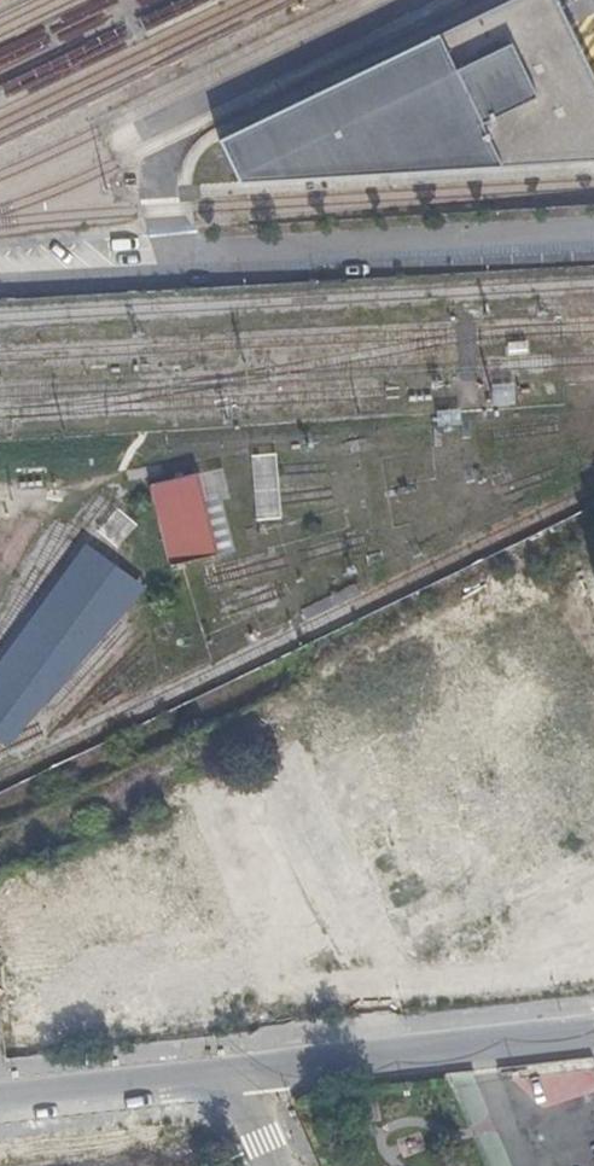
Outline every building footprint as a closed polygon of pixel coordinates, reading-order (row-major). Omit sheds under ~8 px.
[(230,148),(248,186),(593,164),(593,67),(563,0),(536,0),(230,148)] [(249,455),(255,522),(280,520),(274,453),(249,455)] [(194,474),(147,486),(167,567),(216,555),(194,474)] [(19,514),(0,551),(0,603),(41,525),(19,514)]
